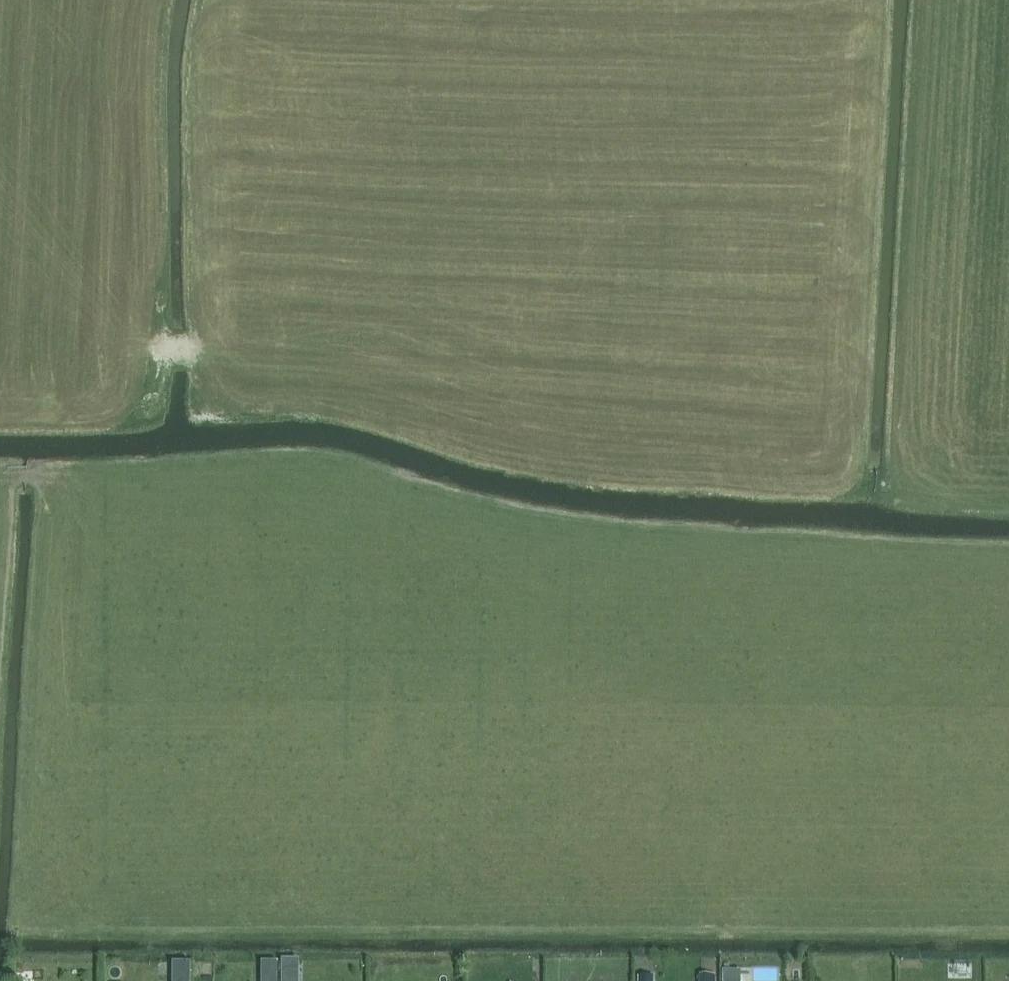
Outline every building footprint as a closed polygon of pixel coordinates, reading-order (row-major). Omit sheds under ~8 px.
[(277,963),(263,962),(263,980),(277,980),(277,963)] [(171,980),(191,980),(191,963),(171,963),(171,980)]
